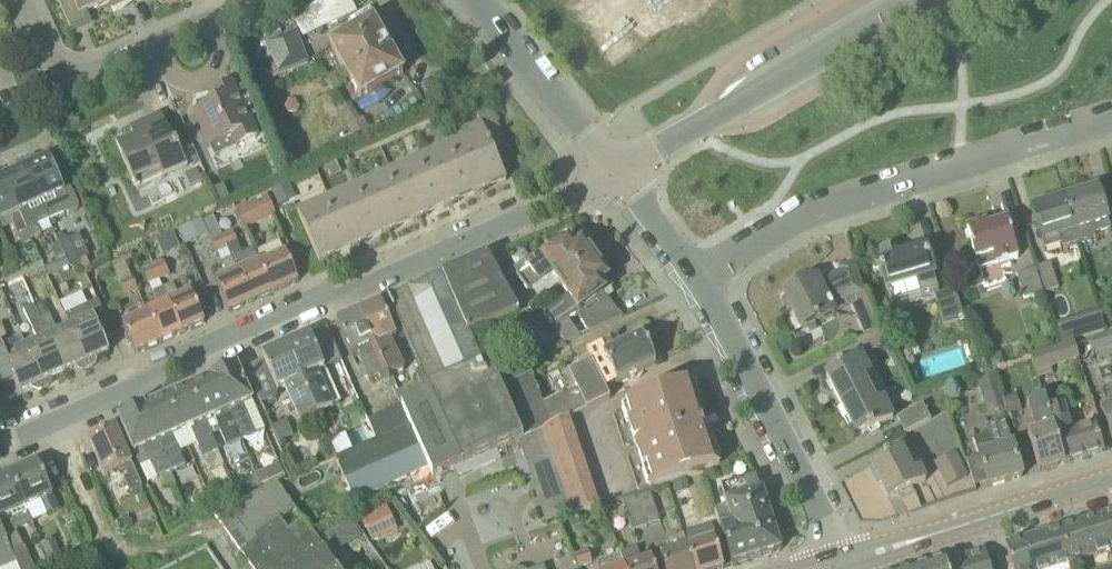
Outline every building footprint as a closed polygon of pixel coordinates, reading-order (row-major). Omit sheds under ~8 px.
[(71,30),(91,21),(87,13),(99,8),(95,0),(58,0),(71,30)] [(131,0),(95,0),(99,8),(109,3),(113,12),(132,3),(131,0)] [(294,14),(302,37),(358,17),(352,0),(334,0),(294,14)] [(572,5),(584,21),(605,7),(600,0),(579,0),(572,5)] [(334,47),(331,49),(362,100),(403,76),(400,70),(402,69),(396,58),(394,59),(383,41),(383,37),(380,32),(376,30),(373,24),(342,42),(339,37),(331,42),(334,47)] [(263,34),(267,45),(283,38),(278,27),(263,34)] [(309,63),(305,53),(297,33),(283,38),(267,45),(279,75),(309,63)] [(258,138),(233,83),(219,90),(224,100),(195,113),(215,157),(258,138)] [(506,144),(492,113),(478,119),(481,127),(482,127),(493,150),(506,144)] [(161,116),(147,122),(142,125),(144,129),(133,134),(135,139),(117,147),(137,191),(188,168),(178,146),(175,147),(161,116)] [(454,126),(451,118),(443,121),(447,130),(454,126)] [(453,147),(475,196),(507,182),(493,150),(482,127),(481,127),(465,135),(468,140),(453,147)] [(422,160),(444,210),(475,196),(453,147),(422,160)] [(65,194),(50,159),(36,165),(27,162),(24,163),(50,222),(79,209),(72,191),(65,194)] [(391,174),(413,223),(444,210),(422,160),(391,174)] [(50,222),(24,163),(20,165),(17,174),(5,179),(28,232),(32,240),(42,236),(38,227),(50,222)] [(331,180),(342,175),(337,164),(326,169),(331,180)] [(203,180),(198,169),(184,175),(190,186),(203,180)] [(360,188),(382,237),(413,223),(391,174),(360,188)] [(28,232),(5,179),(0,181),(0,223),(13,217),(15,221),(13,224),(18,237),(28,232)] [(297,200),(290,184),(273,192),(280,207),(297,200)] [(329,201),(351,251),(382,237),(360,188),(329,201)] [(1111,231),(1098,189),(1065,200),(1080,246),(1097,241),(1095,236),(1111,231)] [(237,210),(246,230),(277,216),(268,196),(237,210)] [(1065,200),(1032,210),(1045,252),(1061,247),(1063,251),(1080,246),(1065,200)] [(298,215),(320,264),(351,251),(329,201),(298,215)] [(228,251),(223,238),(214,218),(203,223),(212,243),(217,255),(219,255),(228,251)] [(1012,241),(1014,241),(1008,221),(987,228),(986,223),(968,229),(973,247),(972,247),(979,271),(1018,260),(1012,241)] [(18,237),(22,245),(32,240),(28,232),(18,237)] [(252,304),(273,295),(260,266),(255,254),(254,250),(243,255),(238,246),(239,246),(233,233),(223,238),(228,251),(232,259),(252,304)] [(75,252),(70,240),(69,241),(66,239),(60,242),(62,247),(66,257),(75,252)] [(518,277),(517,278),(529,294),(554,277),(562,288),(596,264),(583,246),(579,248),(575,241),(570,245),(569,244),(548,259),(547,257),(518,277)] [(67,259),(66,257),(62,247),(53,250),(58,262),(67,259)] [(888,291),(890,290),(897,309),(930,298),(929,294),(939,291),(926,250),(897,260),(894,252),(875,258),(882,279),(884,279),(888,291)] [(516,272),(504,251),(489,258),(501,281),(516,272)] [(67,260),(71,268),(71,269),(75,271),(82,267),(80,262),(75,252),(66,257),(67,259),(67,260)] [(286,255),(260,266),(273,295),(299,283),(286,255)] [(418,380),(424,395),(425,396),(402,406),(403,409),(401,409),(410,428),(434,480),(457,469),(462,467),(517,443),(544,430),(554,426),(545,406),(526,364),(488,382),(468,337),(518,315),(501,281),(489,258),(389,302),(397,319),(421,374),(418,380)] [(80,262),(82,267),(84,272),(91,269),(87,259),(80,262)] [(232,259),(223,264),(229,277),(216,283),(230,314),(252,304),(232,259)] [(71,268),(67,260),(45,269),(49,278),(71,268)] [(164,263),(154,267),(161,282),(171,277),(164,263)] [(577,316),(605,295),(604,294),(609,290),(604,284),(608,281),(596,264),(562,288),(569,298),(544,316),(566,346),(581,338),(569,322),(577,316)] [(1052,264),(1039,268),(1046,294),(1059,291),(1052,264)] [(793,313),(802,331),(835,315),(831,308),(849,299),(864,295),(854,265),(839,269),(840,273),(819,284),(817,279),(785,296),(787,300),(782,304),(783,305),(787,312),(787,314),(793,313)] [(150,286),(161,282),(154,267),(144,272),(150,286)] [(1038,273),(1019,279),(1025,301),(1044,295),(1038,273)] [(120,285),(126,297),(139,291),(133,279),(120,285)] [(183,334),(205,324),(191,294),(179,299),(173,287),(164,291),(183,334)] [(162,344),(183,334),(164,291),(154,295),(160,307),(148,313),(162,344)] [(966,323),(956,291),(935,297),(945,330),(966,323)] [(590,334),(623,319),(609,300),(580,320),(590,334)] [(50,313),(45,302),(36,306),(42,321),(51,316),(50,313)] [(397,319),(389,302),(381,305),(359,315),(388,379),(389,378),(399,374),(404,371),(391,342),(396,340),(389,322),(397,319)] [(96,360),(109,354),(102,338),(112,334),(99,303),(66,316),(71,330),(71,329),(89,371),(93,369),(96,360)] [(24,312),(36,337),(40,343),(27,349),(45,390),(49,388),(53,379),(65,374),(42,321),(36,306),(24,312)] [(136,355),(162,344),(148,313),(147,313),(148,316),(123,327),(136,355)] [(359,315),(337,325),(353,359),(358,357),(371,386),(376,384),(378,388),(391,383),(389,378),(388,379),(359,315)] [(42,321),(65,374),(77,369),(86,372),(89,371),(71,329),(71,330),(57,336),(55,332),(57,328),(51,316),(42,321)] [(1058,319),(1059,336),(1088,334),(1088,322),(1101,321),(1101,317),(1058,319)] [(45,390),(27,349),(12,355),(6,341),(7,337),(2,325),(0,326),(0,346),(16,382),(15,383),(20,394),(33,388),(42,391),(45,390)] [(881,331),(858,340),(865,356),(888,346),(881,331)] [(1111,349),(1111,333),(1088,340),(1092,354),(1111,349)] [(317,353),(310,336),(286,347),(317,416),(340,406),(325,371),(342,363),(335,346),(317,353)] [(604,358),(618,385),(657,365),(643,338),(622,349),(617,338),(604,345),(610,355),(604,358)] [(791,340),(777,347),(782,355),(795,348),(791,340)] [(1076,344),(1032,356),(1038,379),(1052,375),(1050,369),(1081,361),(1076,344)] [(0,397),(4,388),(15,383),(16,382),(0,346),(0,397)] [(317,416),(286,347),(263,357),(265,361),(246,370),(261,405),(276,399),(278,392),(286,389),(301,423),(317,416)] [(972,367),(970,349),(927,355),(930,373),(972,367)] [(861,357),(837,370),(838,371),(826,377),(841,407),(869,393),(863,381),(871,377),(861,357)] [(606,391),(592,363),(569,374),(577,391),(545,406),(554,426),(575,416),(610,400),(606,391)] [(238,369),(214,379),(242,443),(256,437),(256,436),(265,432),(253,403),(238,369)] [(995,371),(976,377),(987,413),(1006,408),(995,371)] [(212,439),(213,438),(221,434),(228,449),(242,443),(214,379),(190,389),(212,439)] [(686,479),(720,468),(710,438),(715,436),(708,414),(702,416),(692,385),(624,408),(651,491),(673,484),(686,479)] [(191,430),(204,460),(210,472),(225,466),(213,438),(212,439),(190,389),(167,400),(182,434),(191,430)] [(869,434),(894,422),(884,402),(876,406),(869,393),(841,407),(857,438),(868,432),(869,434)] [(1017,397),(1006,400),(1011,417),(1022,414),(1017,397)] [(1029,436),(1040,473),(1066,465),(1058,439),(1048,411),(1044,399),(1027,404),(1037,434),(1029,436)] [(144,410),(172,474),(186,468),(173,438),(182,434),(167,400),(144,410)] [(1103,408),(1111,433),(1111,405),(1103,408)] [(898,420),(906,435),(931,421),(923,406),(898,420)] [(1095,427),(1073,434),(1064,406),(1048,411),(1058,439),(1066,465),(1103,453),(1095,427)] [(378,443),(410,428),(401,409),(370,423),(378,443)] [(144,410),(119,421),(141,469),(151,465),(158,480),(172,474),(144,410)] [(605,507),(575,416),(554,426),(544,430),(552,453),(573,517),(605,507)] [(273,427),(280,444),(294,439),(288,422),(273,427)] [(974,442),(979,459),(967,463),(975,488),(987,484),(988,489),(1023,478),(1014,447),(1013,447),(1006,425),(989,430),(991,437),(974,442)] [(434,480),(410,428),(378,443),(338,461),(360,514),(434,480)] [(142,489),(116,430),(90,442),(106,478),(125,469),(129,478),(125,480),(131,494),(142,489)] [(524,462),(552,453),(544,430),(517,443),(524,462)] [(913,474),(902,452),(872,467),(889,501),(926,482),(920,471),(913,474)] [(945,488),(968,477),(956,453),(933,464),(945,488)] [(53,497),(39,464),(11,476),(26,509),(27,509),(41,503),(47,517),(59,511),(53,497)] [(13,553),(25,548),(17,532),(34,525),(27,509),(26,509),(11,476),(0,481),(0,525),(12,553),(13,553)] [(261,489),(256,477),(243,483),(248,494),(261,489)] [(762,493),(757,477),(734,484),(740,500),(744,499),(748,513),(767,507),(763,493),(762,493)] [(689,490),(686,479),(673,484),(676,494),(689,490)] [(734,484),(722,488),(734,527),(721,531),(733,567),(762,558),(748,513),(744,499),(740,500),(734,484)] [(276,487),(231,508),(232,509),(215,516),(254,568),(335,568),(276,487)] [(647,528),(661,523),(651,491),(637,496),(647,528)] [(633,532),(647,528),(637,496),(623,500),(633,532)] [(387,507),(363,518),(374,542),(381,539),(374,525),(392,518),(387,507)] [(762,558),(774,554),(773,552),(777,545),(779,544),(767,507),(748,513),(762,558)] [(1095,558),(1111,553),(1111,514),(1097,519),(1060,530),(1072,565),(1095,558)] [(688,541),(715,531),(709,516),(683,525),(688,541)] [(129,518),(117,523),(121,533),(134,528),(129,518)] [(12,553),(0,525),(0,568),(19,568),(12,553)] [(1070,566),(1072,565),(1060,530),(1039,537),(1044,554),(1027,559),(1030,568),(1059,568),(1070,566)] [(688,549),(684,536),(668,541),(672,554),(661,557),(665,568),(695,568),(688,548),(688,549)] [(1006,547),(1013,568),(1030,568),(1027,559),(1044,554),(1039,537),(1006,547)] [(42,546),(49,563),(62,558),(55,540),(42,546)] [(715,540),(688,548),(695,568),(724,568),(715,540)] [(642,563),(638,550),(621,555),(626,568),(655,568),(652,560),(642,563)] [(575,557),(579,568),(584,568),(593,566),(589,553),(575,557)] [(985,554),(945,566),(946,568),(990,568),(985,554)] [(621,555),(597,563),(599,568),(626,568),(621,555)]
